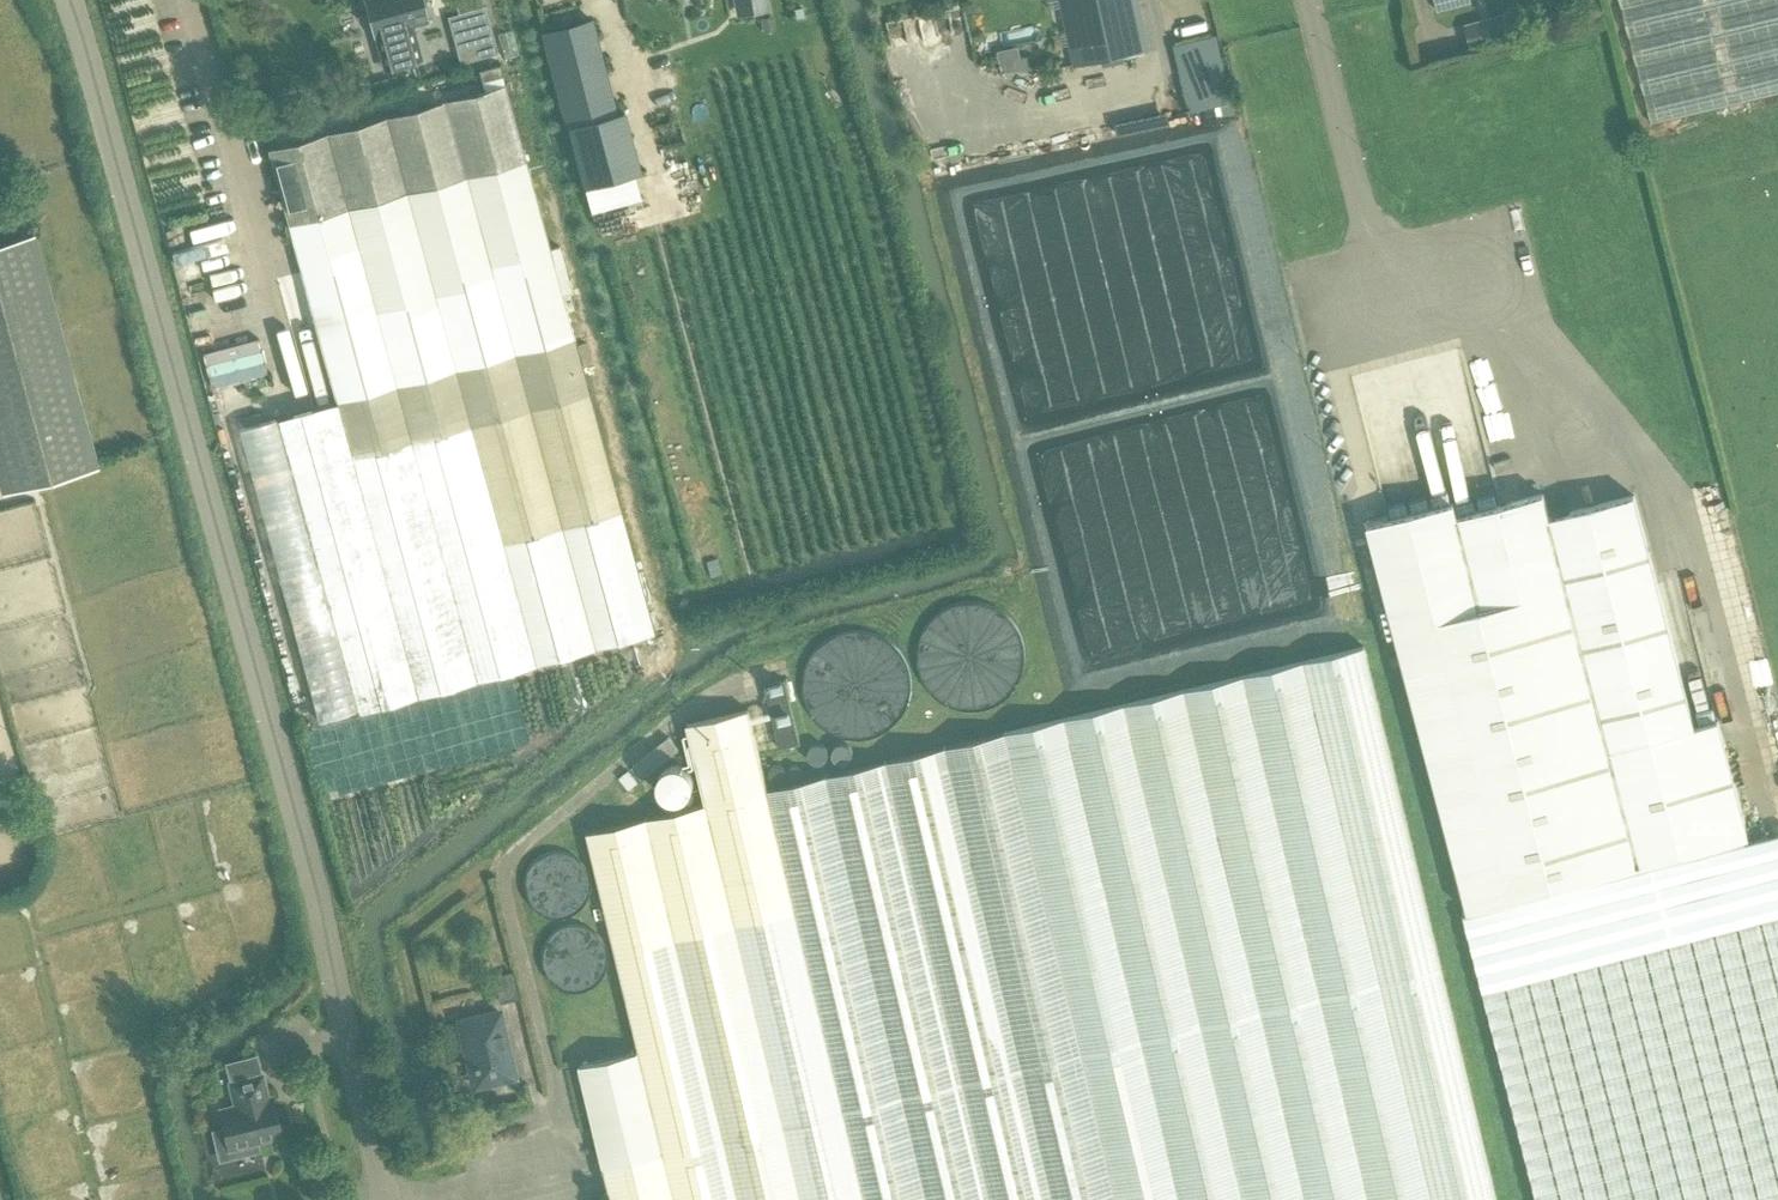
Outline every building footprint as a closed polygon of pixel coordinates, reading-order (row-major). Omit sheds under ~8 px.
[(429,21),(423,0),(366,0),(375,35),(376,35),(385,68),(422,58),(415,31),(418,26),(417,24),(429,21)] [(448,15),(461,62),(498,52),(486,5),(485,6),(483,0),(455,0),(458,13),(448,15)] [(1150,48),(1140,0),(1061,0),(1075,65),(1150,48)] [(1777,93),(1777,0),(1620,0),(1652,123),(1777,93)] [(1472,48),(1510,38),(1504,15),(1466,25),(1472,48)] [(569,125),(616,112),(591,19),(544,32),(569,125)] [(1184,102),(1217,96),(1206,38),(1173,44),(1184,102)] [(1006,67),(1022,65),(1019,44),(1003,46),(1006,67)] [(483,82),(503,76),(500,64),(479,70),(483,82)] [(587,342),(577,345),(563,292),(572,289),(560,245),(551,248),(506,83),(268,148),(337,401),(278,417),(359,713),(656,632),(584,368),(593,366),(587,342)] [(585,186),(641,171),(625,110),(616,112),(569,125),(585,186)] [(0,243),(0,480),(3,493),(97,468),(33,234),(0,243)] [(1695,721),(1633,489),(1548,511),(1542,488),(1456,511),(1453,497),(1388,514),(1387,512),(1372,516),(1366,517),(1372,541),(1373,543),(1469,905),(1743,832),(1749,831),(1718,715),(1695,721)] [(1363,647),(768,788),(749,709),(688,724),(707,803),(587,832),(640,1050),(581,1064),(581,1063),(579,1064),(603,1166),(604,1166),(612,1199),(1498,1199),(1363,647)] [(780,748),(800,743),(785,680),(764,684),(780,748)] [(657,764),(679,745),(671,735),(649,754),(657,764)] [(694,782),(692,775),(690,771),(684,766),(677,764),(672,765),(665,768),(661,774),(659,779),(660,787),(662,791),(668,796),(675,799),(682,798),(689,794),(692,790),(694,782)] [(1746,842),(1743,832),(1469,905),(1471,912),(1463,914),(1479,972),(1538,1199),(1777,1199),(1777,833),(1746,842)] [(520,998),(513,971),(493,976),(500,1003),(520,998)] [(475,1085),(515,1075),(500,1011),(460,1020),(475,1085)] [(273,1095),(269,1096),(263,1073),(230,1081),(236,1104),(220,1108),(229,1148),(282,1135),(273,1095)]
